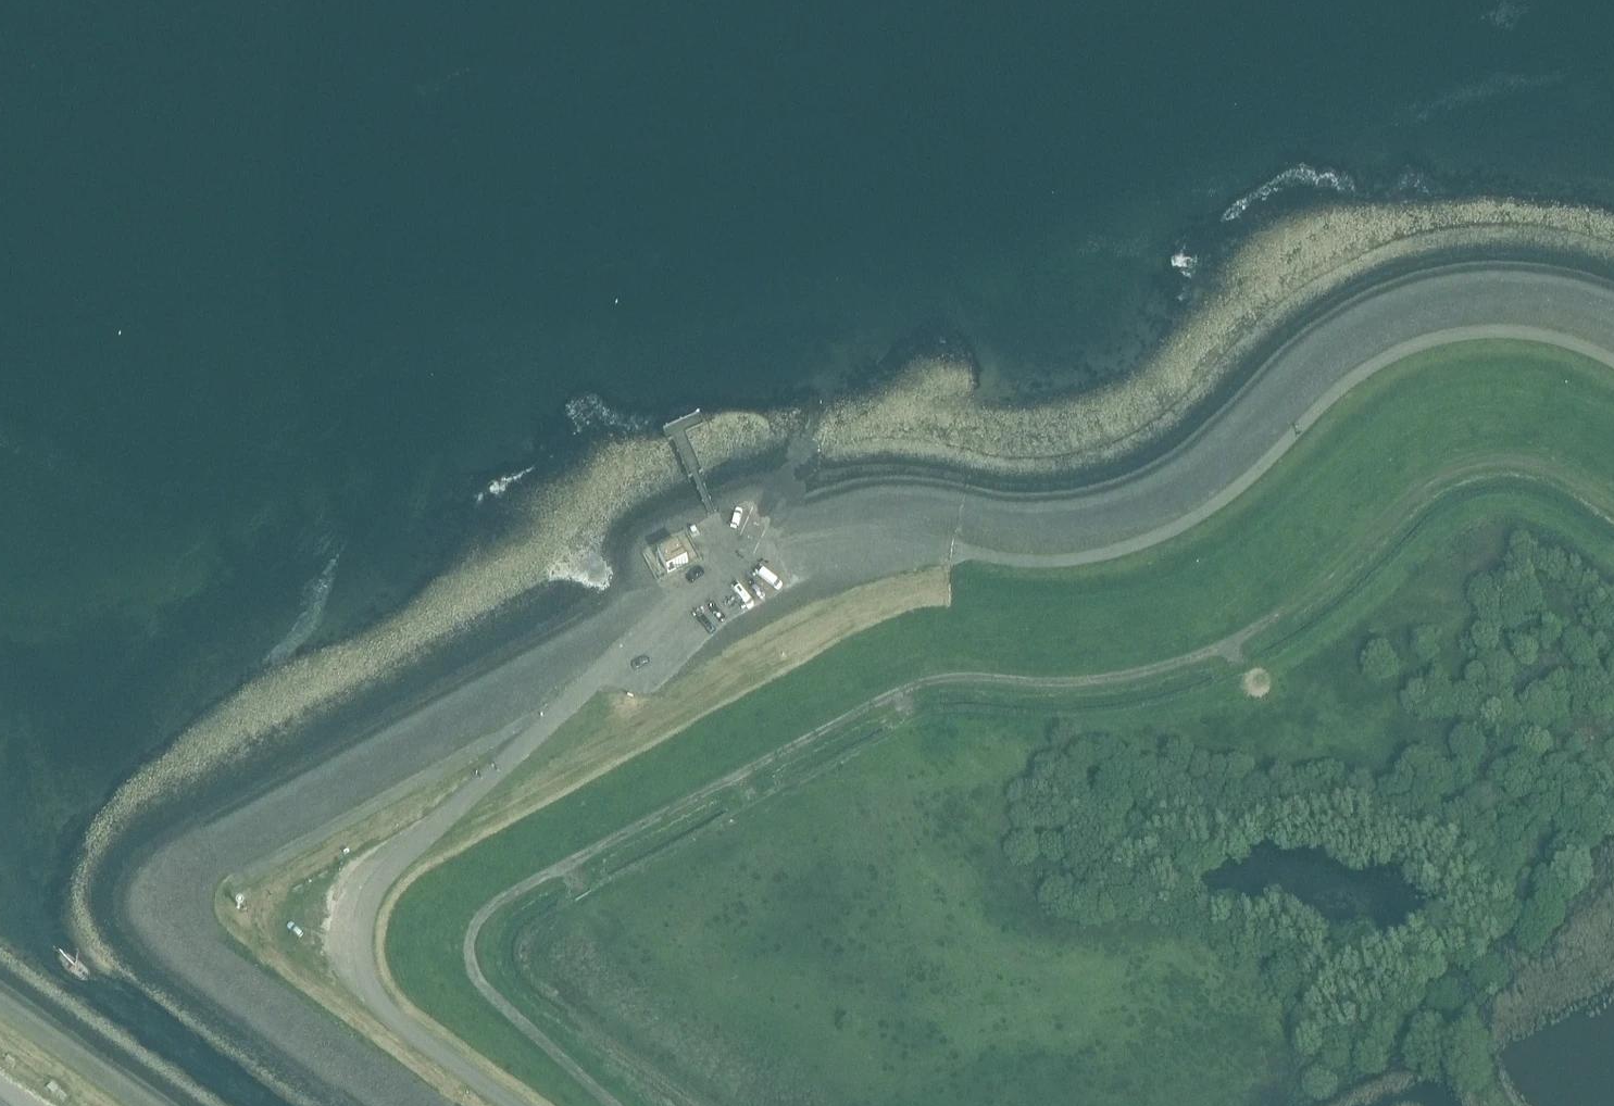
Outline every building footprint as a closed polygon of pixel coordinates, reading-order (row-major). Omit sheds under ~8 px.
[(668,573),(688,562),(679,545),(659,555),(668,573)]
